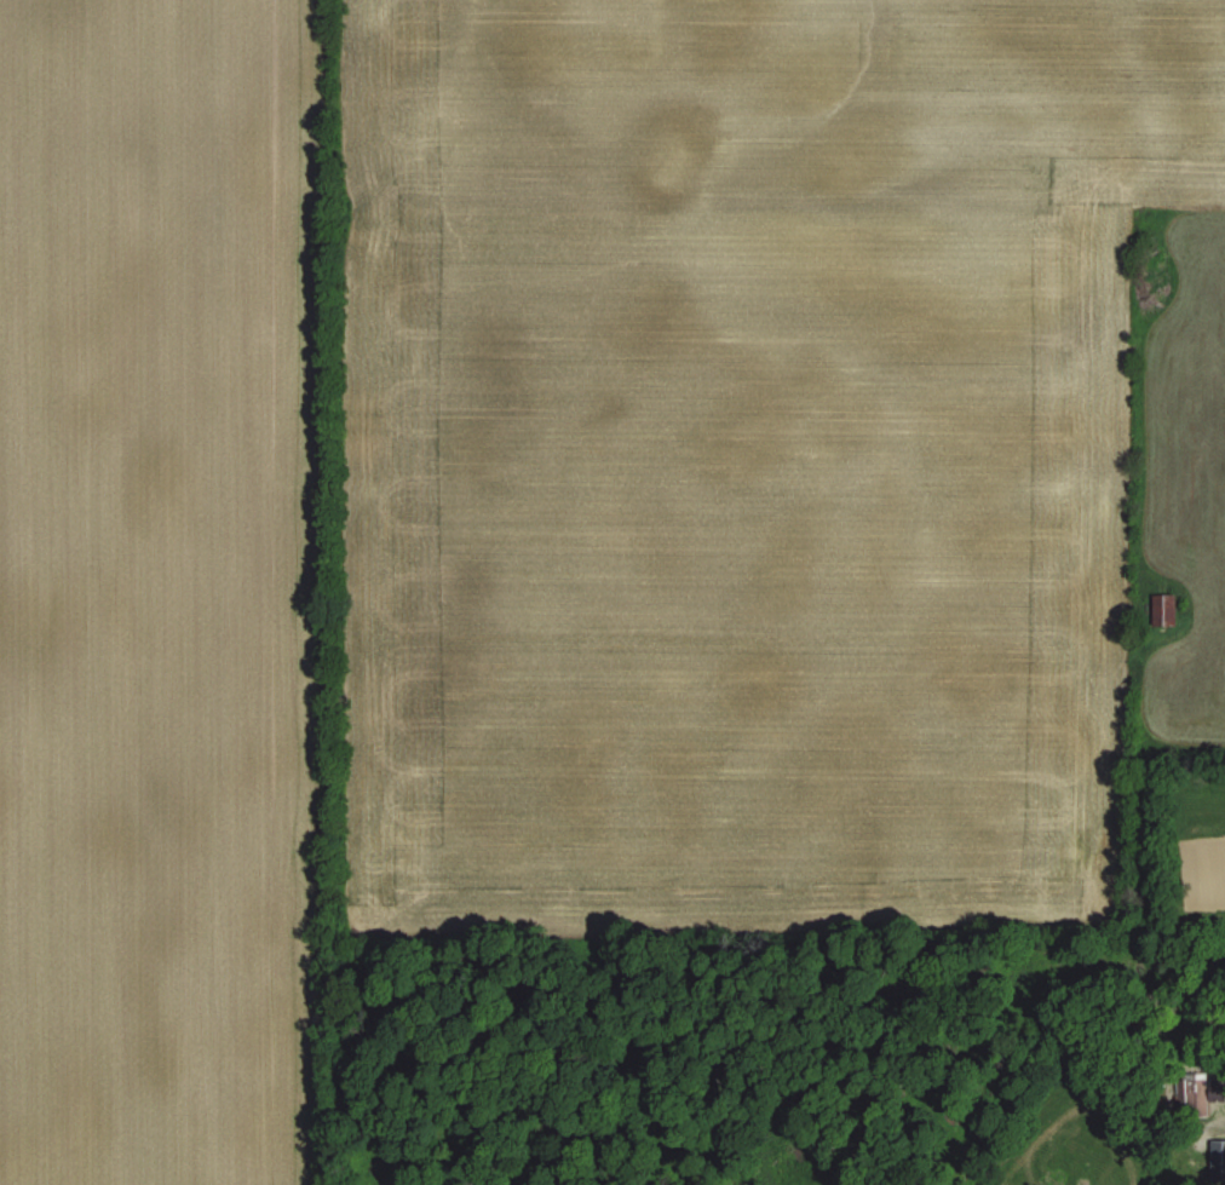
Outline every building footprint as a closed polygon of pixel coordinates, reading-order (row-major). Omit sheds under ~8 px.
[(1174,595),(1153,595),(1153,626),(1174,626),(1174,595)] [(1222,1100),(1222,1092),(1205,1092),(1205,1075),(1176,1075),(1176,1117),(1207,1116),(1207,1100),(1222,1100)] [(1210,1140),(1210,1180),(1224,1180),(1224,1140),(1210,1140)]
